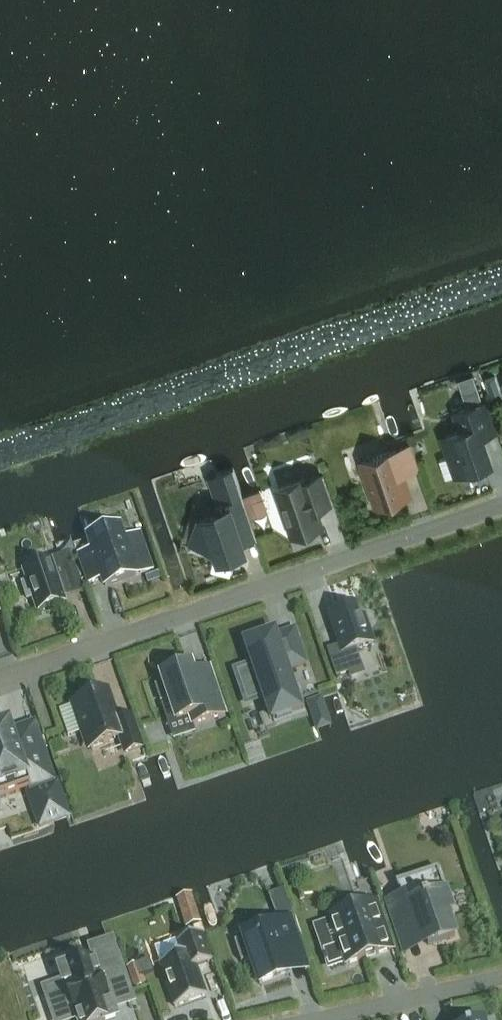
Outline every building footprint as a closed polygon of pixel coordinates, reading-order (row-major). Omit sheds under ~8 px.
[(496,377),(485,380),(490,394),(501,391),(496,377)] [(467,402),(481,397),(479,389),(464,395),(467,402)] [(492,466),(482,437),(496,432),(485,401),(454,412),(460,430),(446,435),(447,439),(443,440),(449,457),(453,456),(459,475),(472,470),(473,472),(492,466)] [(408,445),(362,461),(377,505),(410,494),(402,473),(416,468),(408,445)] [(219,560),(245,551),(242,542),(257,536),(234,468),(217,474),(226,500),(216,504),(214,511),(199,516),(199,518),(192,541),(215,549),(219,560)] [(330,503),(321,475),(306,480),(305,478),(278,487),(283,504),(281,505),(286,518),(288,517),(294,534),(321,525),(315,508),(330,503)] [(263,497),(246,503),(251,518),(268,512),(263,497)] [(125,540),(122,532),(106,538),(108,546),(80,555),(90,582),(103,578),(106,586),(137,575),(132,561),(147,556),(139,535),(125,540)] [(66,599),(52,561),(24,571),(28,582),(23,584),(29,599),(34,597),(38,610),(66,599)] [(84,588),(75,561),(62,566),(71,593),(84,588)] [(159,572),(145,577),(147,583),(161,578),(159,572)] [(351,673),(344,653),(374,643),(365,617),(359,619),(355,606),(330,614),(341,646),(329,650),(338,677),(351,673)] [(307,664),(297,633),(277,640),(275,634),(248,643),(256,665),(238,671),(248,702),(266,696),(274,719),(306,707),(298,685),(293,687),(287,671),(307,664)] [(187,667),(186,665),(171,670),(172,672),(162,676),(165,685),(158,688),(163,703),(170,700),(177,722),(191,717),(194,724),(225,714),(216,685),(201,690),(192,666),(187,667)] [(119,721),(109,691),(74,703),(84,733),(86,732),(91,748),(122,737),(127,752),(143,747),(132,717),(119,721)] [(11,726),(0,729),(0,799),(52,781),(34,726),(13,733),(11,726)] [(34,792),(29,794),(36,812),(43,810),(41,804),(37,801),(34,792)] [(406,953),(431,944),(456,936),(448,913),(453,911),(439,868),(397,882),(402,896),(388,901),(406,953)] [(293,913),(284,889),(269,895),(278,919),(293,913)] [(393,949),(380,908),(362,914),(363,917),(354,920),(351,912),(331,919),(340,945),(325,950),(326,955),(324,956),(326,962),(329,961),(330,966),(346,961),(347,965),(367,958),(366,955),(375,952),(376,955),(393,949)] [(292,972),(285,953),(285,952),(300,947),(290,919),(289,919),(290,923),(235,942),(242,962),(252,959),(260,982),(292,972)] [(175,1007),(176,1007),(207,996),(195,963),(211,958),(203,934),(178,943),(182,956),(160,964),(175,1007)] [(118,1012),(139,1005),(126,968),(99,977),(93,961),(59,972),(62,982),(43,988),(53,1019),(121,1019),(118,1012)] [(146,985),(143,975),(140,976),(137,964),(127,966),(133,989),(146,985)]
